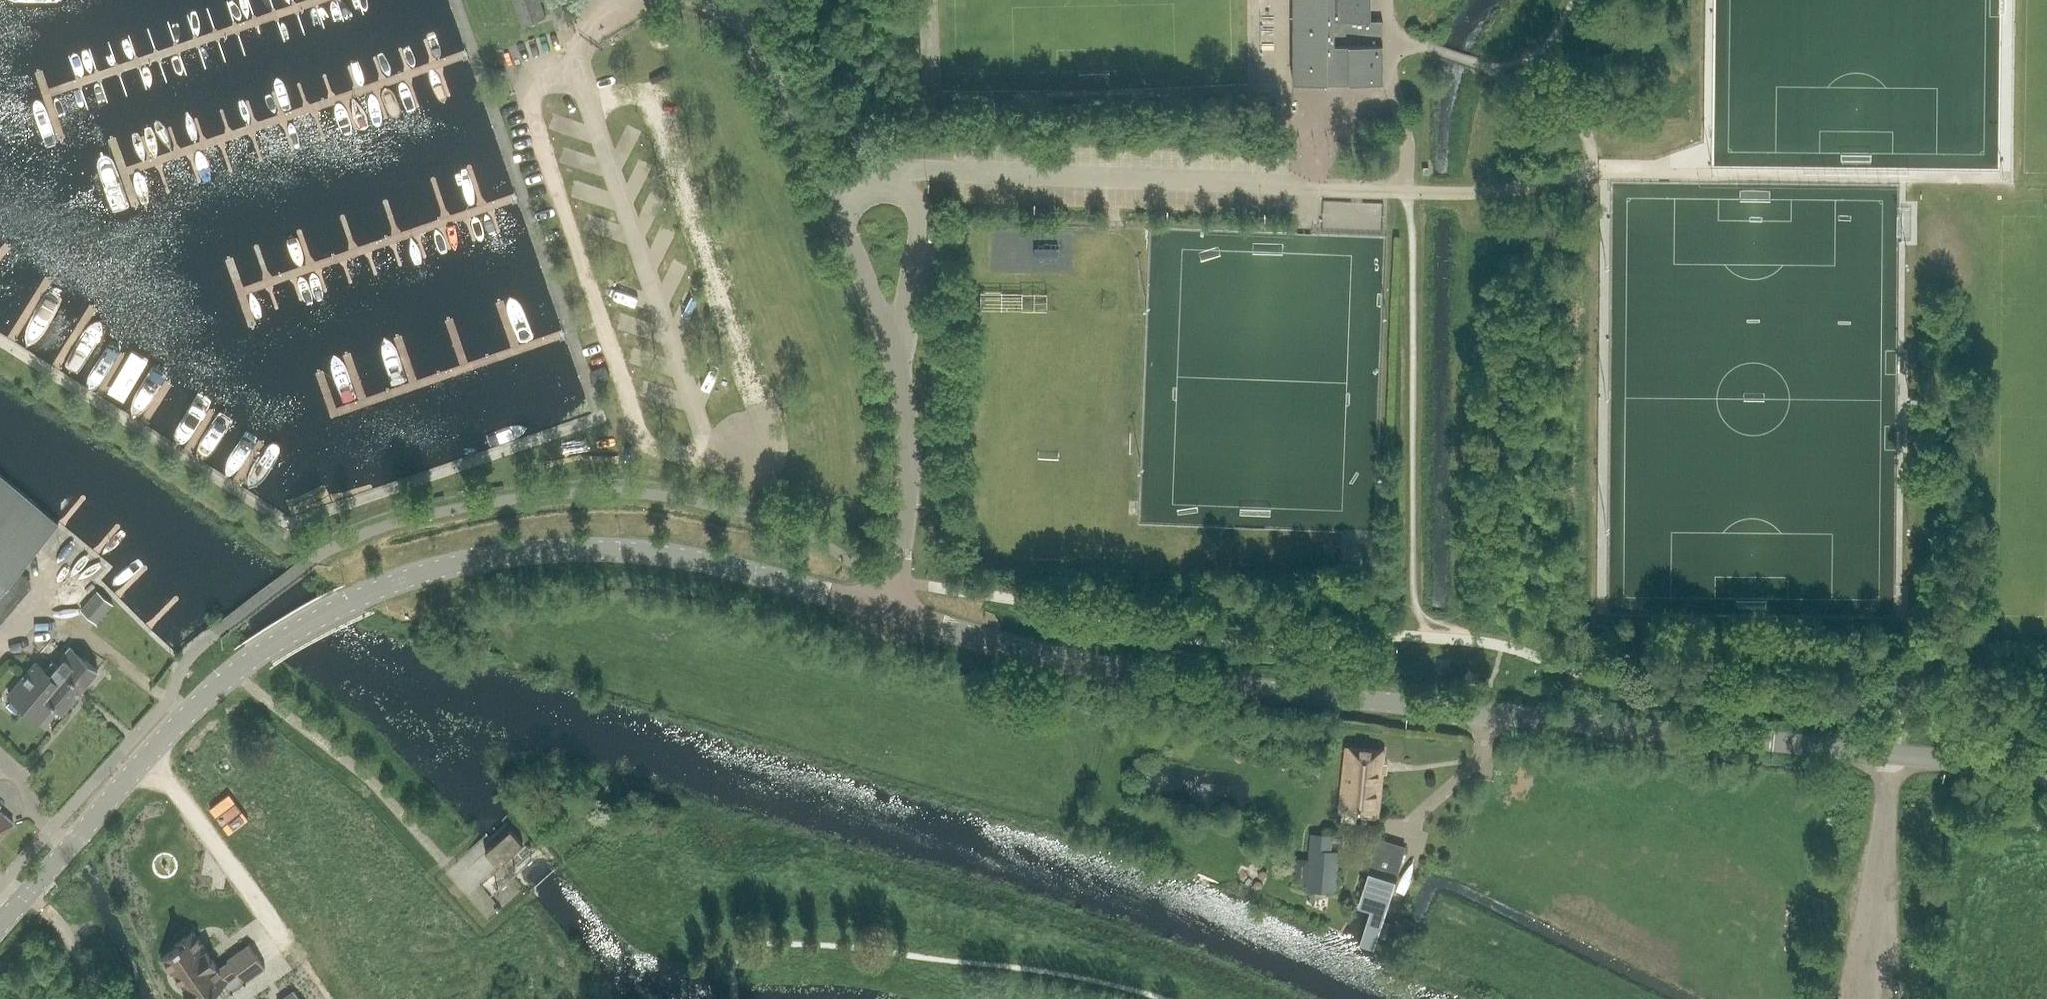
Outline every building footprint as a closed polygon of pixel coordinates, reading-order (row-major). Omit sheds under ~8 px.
[(547,16),(541,0),(514,0),(523,24),(547,16)] [(1293,82),(1383,82),(1383,20),(1371,20),(1371,0),(1293,0),(1293,82)] [(1264,123),(1277,123),(1277,107),(1264,107),(1264,123)] [(787,434),(777,433),(775,444),(785,446),(787,434)] [(28,585),(27,577),(25,575),(20,571),(60,523),(0,473),(0,618),(28,585)] [(801,489),(812,492),(814,482),(803,480),(801,489)] [(95,613),(108,598),(97,589),(84,604),(95,613)] [(1351,599),(1364,599),(1364,590),(1351,590),(1351,599)] [(98,670),(70,647),(60,659),(68,666),(64,671),(53,661),(52,661),(84,688),(98,670)] [(63,712),(84,688),(52,661),(45,670),(36,663),(9,695),(41,722),(55,705),(63,712)] [(1340,811),(1342,812),(1341,821),(1357,823),(1358,813),(1378,815),(1382,772),(1379,771),(1381,750),(1350,747),(1348,768),(1344,768),(1340,811)] [(14,823),(0,810),(0,838),(14,823)] [(499,865),(524,843),(511,829),(486,851),(499,865)] [(1336,893),(1340,851),(1332,850),(1333,835),(1312,833),(1307,891),(1315,892),(1315,895),(1328,896),(1328,892),(1336,893)] [(1375,950),(1377,943),(1379,937),(1384,939),(1389,922),(1384,920),(1406,846),(1378,838),(1357,907),(1370,911),(1359,945),(1375,950)] [(266,967),(250,944),(228,959),(230,961),(220,968),(194,931),(175,945),(177,947),(161,959),(172,973),(174,972),(193,998),(202,998),(210,993),(211,995),(216,992),(215,990),(225,982),(233,993),(234,992),(233,991),(245,983),(245,984),(247,983),(246,981),(266,967)]
